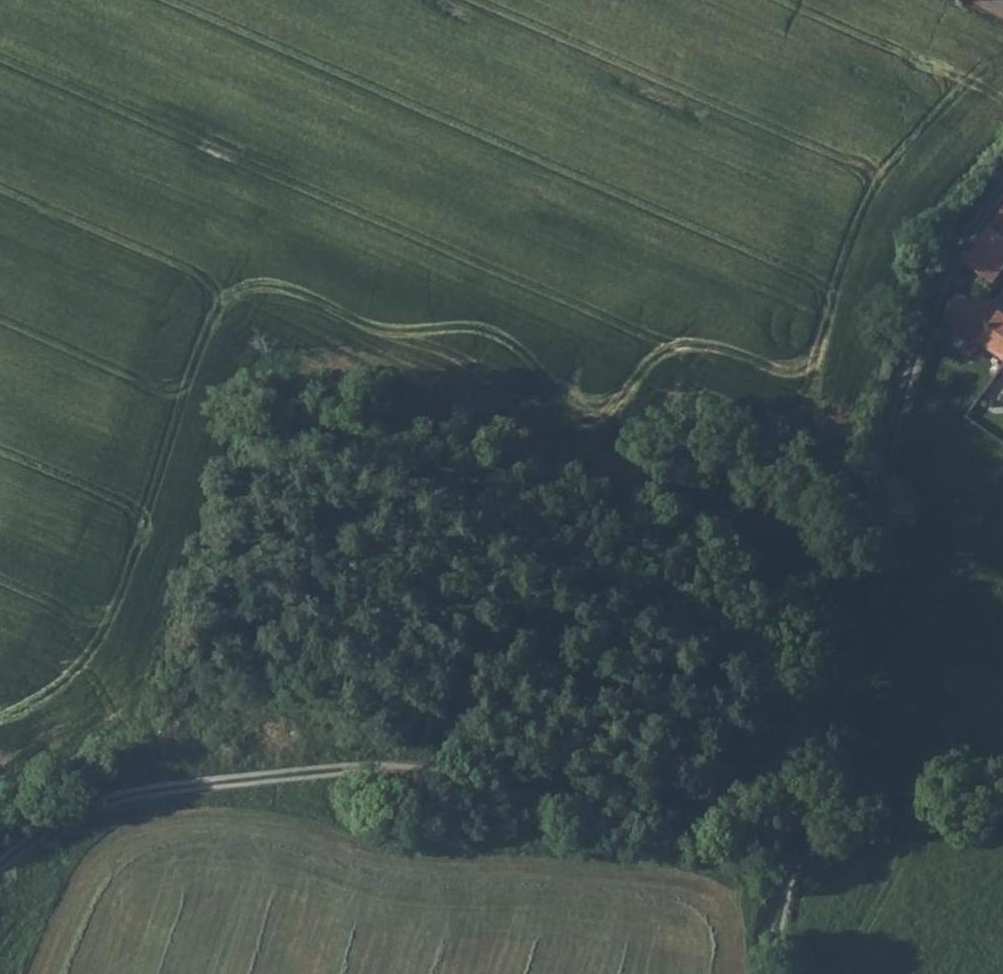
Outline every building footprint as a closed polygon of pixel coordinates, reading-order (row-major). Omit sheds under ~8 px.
[(999,207),(984,225),(1002,243),(1002,211),(999,207)] [(964,247),(991,271),(1002,256),(1002,243),(984,225),(964,247)] [(997,304),(976,287),(972,292),(960,282),(944,302),(1002,350),(1002,329),(988,317),(997,304)] [(997,304),(988,317),(1002,329),(1002,309),(997,304)]
